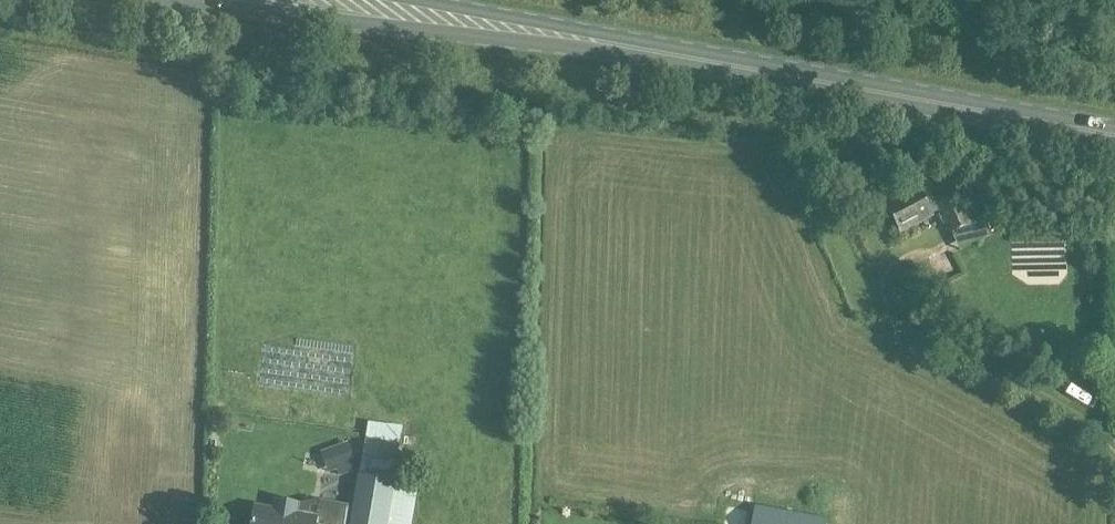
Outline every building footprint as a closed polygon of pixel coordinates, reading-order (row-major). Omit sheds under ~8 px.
[(946,177),(918,191),(931,215),(938,212),(950,236),(972,225),(960,200),(958,195),(956,196),(946,177)] [(931,215),(918,191),(887,207),(900,231),(931,215)] [(972,194),(960,200),(972,225),(984,219),(972,194)] [(368,423),(365,448),(400,453),(403,428),(368,423)] [(358,440),(336,449),(344,469),(366,460),(358,440)] [(397,481),(358,474),(352,506),(319,501),(315,523),(390,523),(397,481)] [(319,501),(301,503),(274,498),(272,509),(257,507),(255,523),(315,523),(319,501)] [(825,522),(756,509),(754,520),(753,523),(825,523),(825,522)]
